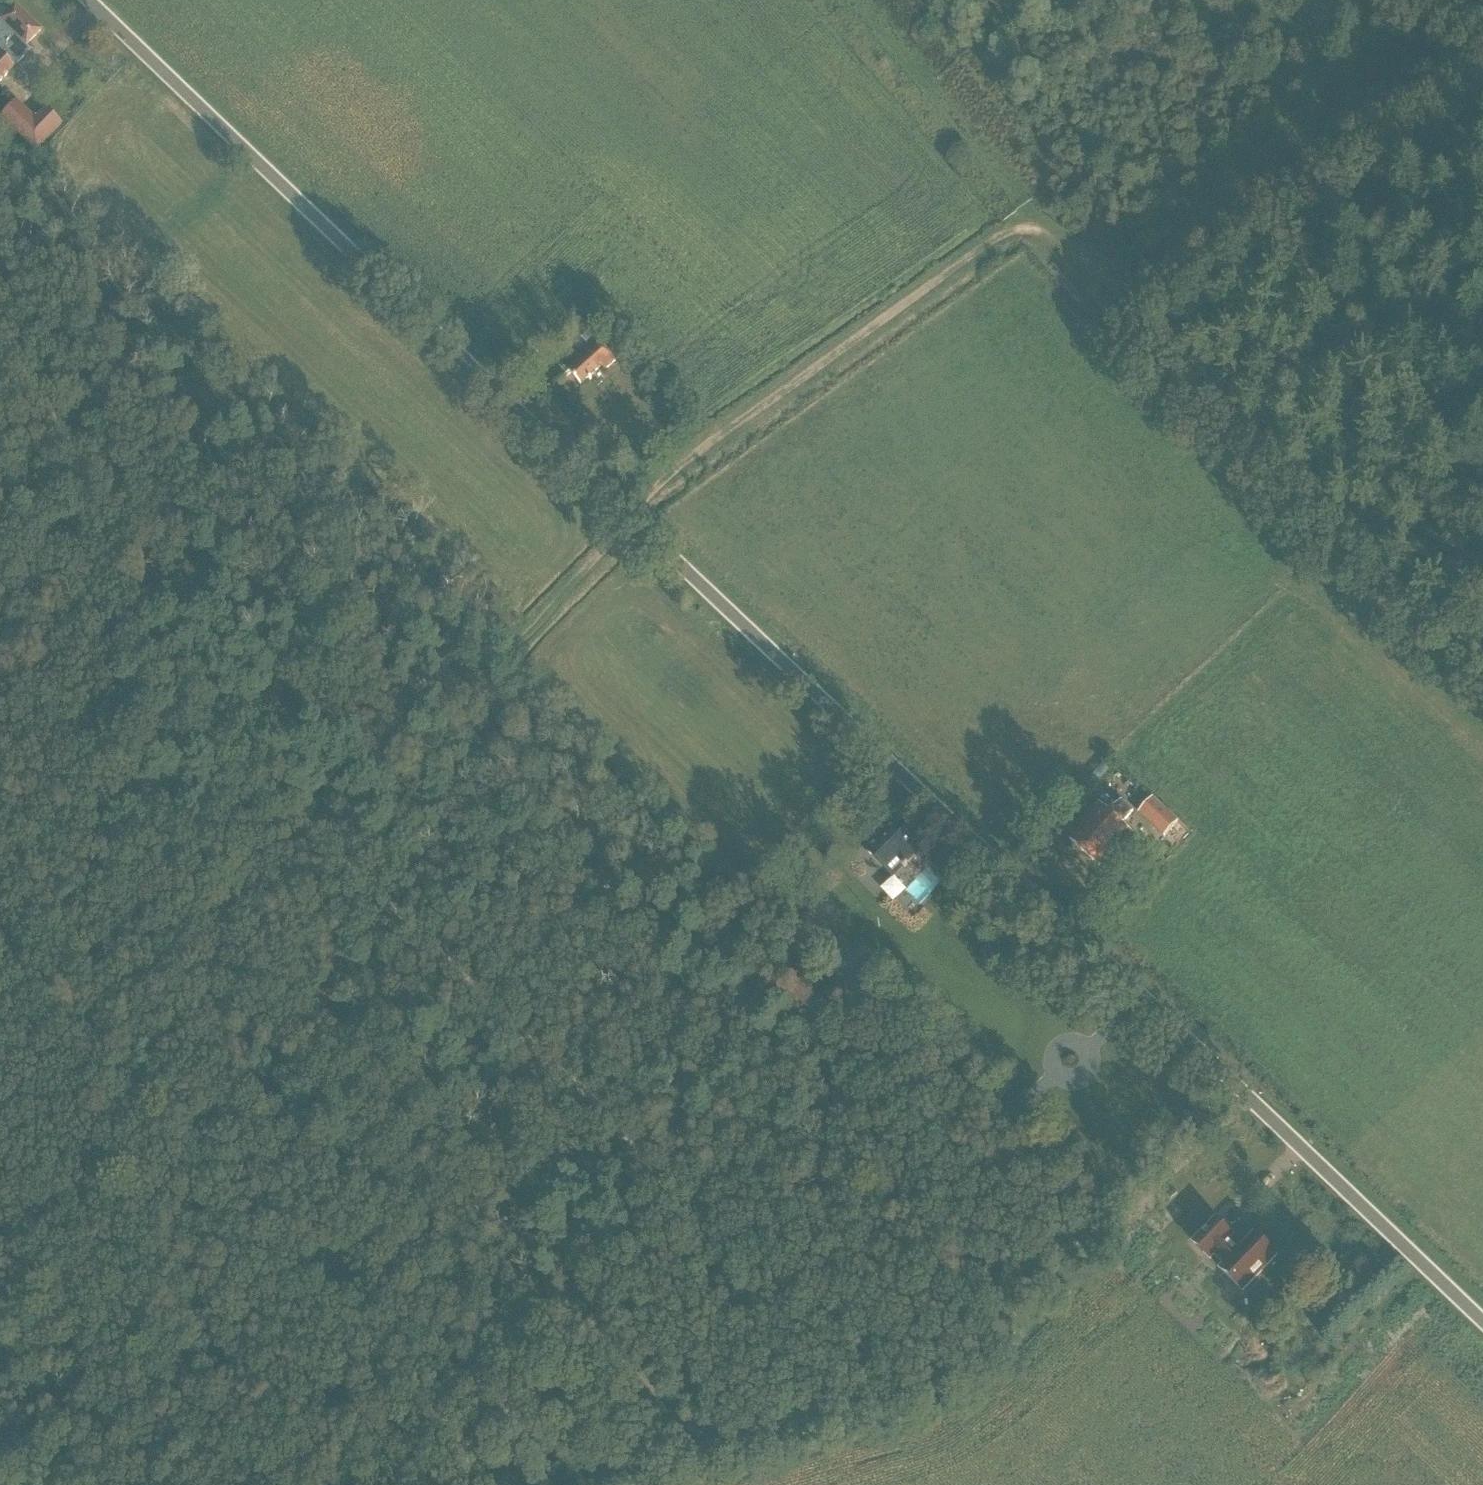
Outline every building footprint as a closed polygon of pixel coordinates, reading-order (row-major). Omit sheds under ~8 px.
[(21,52),(41,30),(15,5),(0,21),(0,84),(15,68),(15,67),(25,56),(21,52)] [(3,115),(41,147),(49,138),(63,126),(44,108),(30,121),(14,104),(3,115)] [(601,343),(569,372),(581,385),(603,366),(606,370),(617,360),(601,343)] [(1187,831),(1180,823),(1154,799),(1143,811),(1159,827),(1157,829),(1165,838),(1175,828),(1183,835),(1187,831)] [(1122,801),(1112,813),(1100,803),(1080,824),(1083,827),(1071,840),(1100,867),(1112,854),(1115,856),(1135,835),(1123,824),(1134,812),(1122,801)] [(896,823),(868,852),(894,878),(922,849),(896,823)] [(1167,1194),(1172,1199),(1178,1193),(1173,1188),(1167,1194)] [(1229,1240),(1233,1236),(1216,1219),(1194,1242),(1211,1259),(1215,1255),(1225,1264),(1221,1269),(1244,1291),(1277,1257),(1266,1246),(1266,1243),(1261,1238),(1258,1238),(1254,1234),(1239,1250),(1229,1240)]
